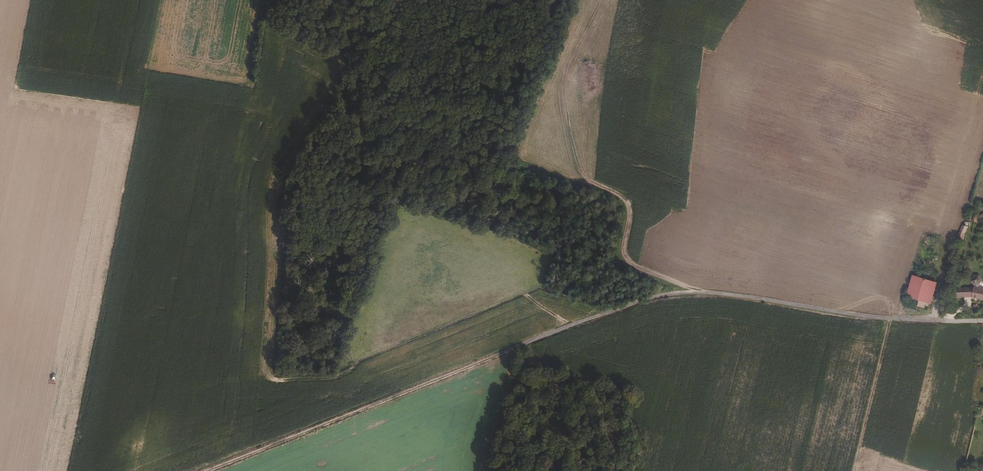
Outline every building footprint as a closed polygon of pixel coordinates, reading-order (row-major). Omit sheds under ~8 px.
[(964,240),(968,226),(961,224),(958,238),(964,240)] [(981,281),(978,277),(973,277),(971,281),(973,286),(974,286),(974,287),(967,287),(967,289),(964,289),(964,295),(964,296),(972,296),(972,298),(982,300),(982,288),(977,287),(977,285),(978,285),(981,281)] [(931,305),(935,283),(911,278),(906,301),(931,305)] [(956,295),(964,295),(964,289),(963,287),(962,287),(962,294),(956,294),(956,295)]
